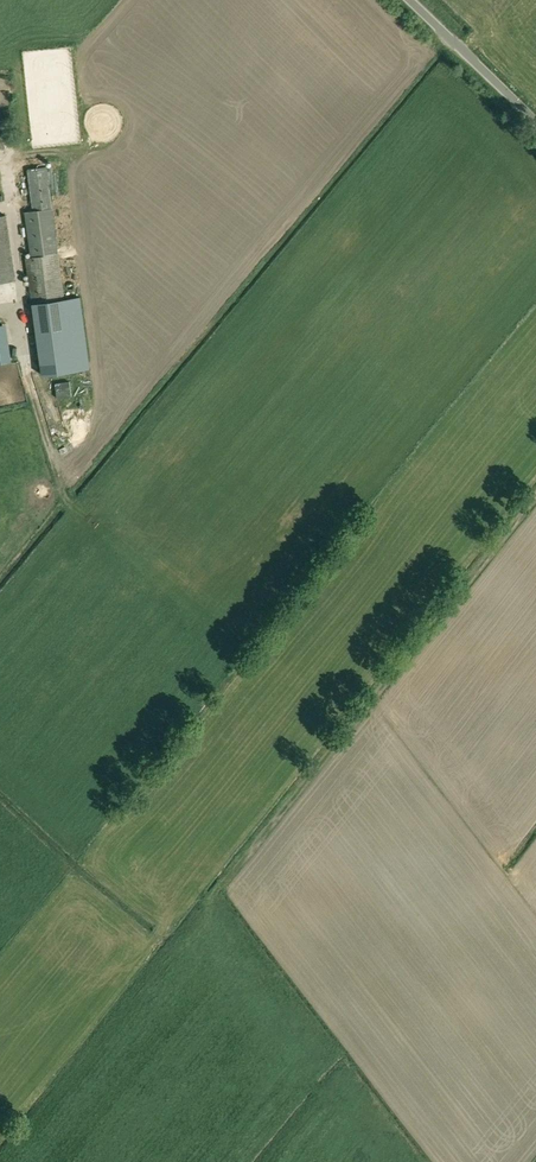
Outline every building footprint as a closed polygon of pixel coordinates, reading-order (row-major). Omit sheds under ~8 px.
[(11,133),(10,109),(0,110),(0,133),(11,133)] [(23,210),(30,257),(25,258),(31,303),(65,298),(53,208),(47,166),(27,169),(32,209),(23,210)] [(15,281),(6,215),(0,216),(0,283),(15,281)] [(65,299),(31,303),(42,379),(89,372),(79,297),(65,299)]
